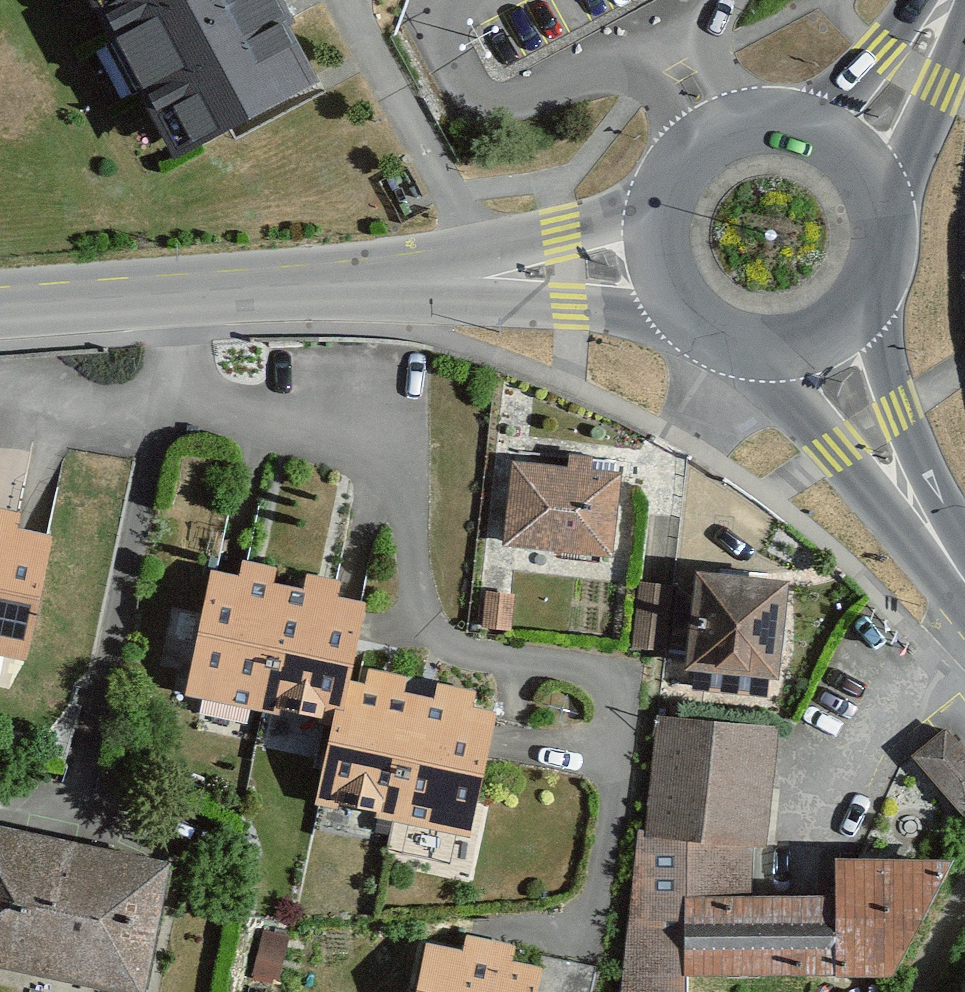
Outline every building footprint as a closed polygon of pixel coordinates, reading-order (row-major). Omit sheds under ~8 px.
[(176,155),(315,79),(272,0),(91,0),(176,155)] [(618,473),(513,465),(507,544),(612,552),(618,473)] [(0,526),(0,650),(25,655),(48,535),(0,526)] [(186,690),(262,706),(287,587),(211,571),(186,690)] [(789,583),(696,576),(689,669),(698,669),(697,689),(768,695),(769,678),(781,678),(789,583)] [(670,585),(640,583),(634,647),(665,649),(670,585)] [(287,587),(262,706),(334,721),(342,682),(359,602),(287,587)] [(512,594),(486,592),(484,627),(510,629),(512,594)] [(334,721),(317,802),(392,818),(417,698),(342,682),(334,721)] [(417,698),(392,818),(465,833),(490,713),(417,698)] [(751,895),(759,724),(656,718),(646,834),(637,834),(623,991),(683,991),(684,973),(891,972),(946,860),(838,858),(839,896),(751,895)] [(944,728),(913,756),(964,812),(964,750),(944,728)] [(0,827),(0,962),(135,991),(139,991),(167,865),(0,827)] [(426,944),(416,991),(532,991),(537,965),(426,944)]
